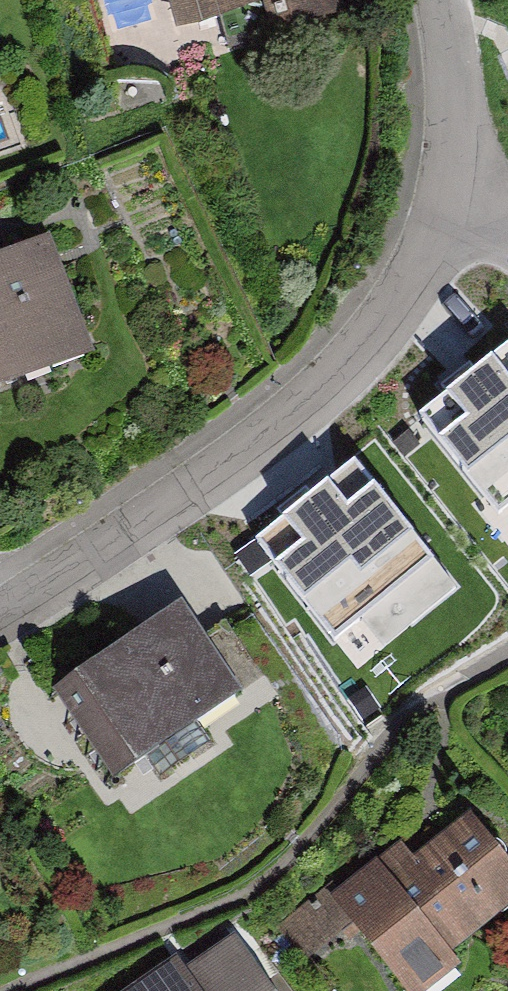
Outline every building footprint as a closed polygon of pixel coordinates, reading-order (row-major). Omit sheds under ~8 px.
[(180,36),(264,15),(268,33),(341,15),(337,0),(172,0),(180,36)] [(95,354),(49,238),(0,258),(0,391),(95,354)] [(420,413),(499,511),(507,504),(507,343),(420,413)] [(433,554),(354,456),(255,536),(333,634),(433,554)] [(53,683),(113,771),(243,682),(183,594),(53,683)] [(337,889),(330,882),(281,923),(307,954),(352,916),(415,990),(416,990),(459,955),(450,945),(507,897),(507,849),(470,804),(414,851),(401,835),(337,889)] [(184,959),(176,948),(113,990),(278,990),(233,925),(184,959)]
